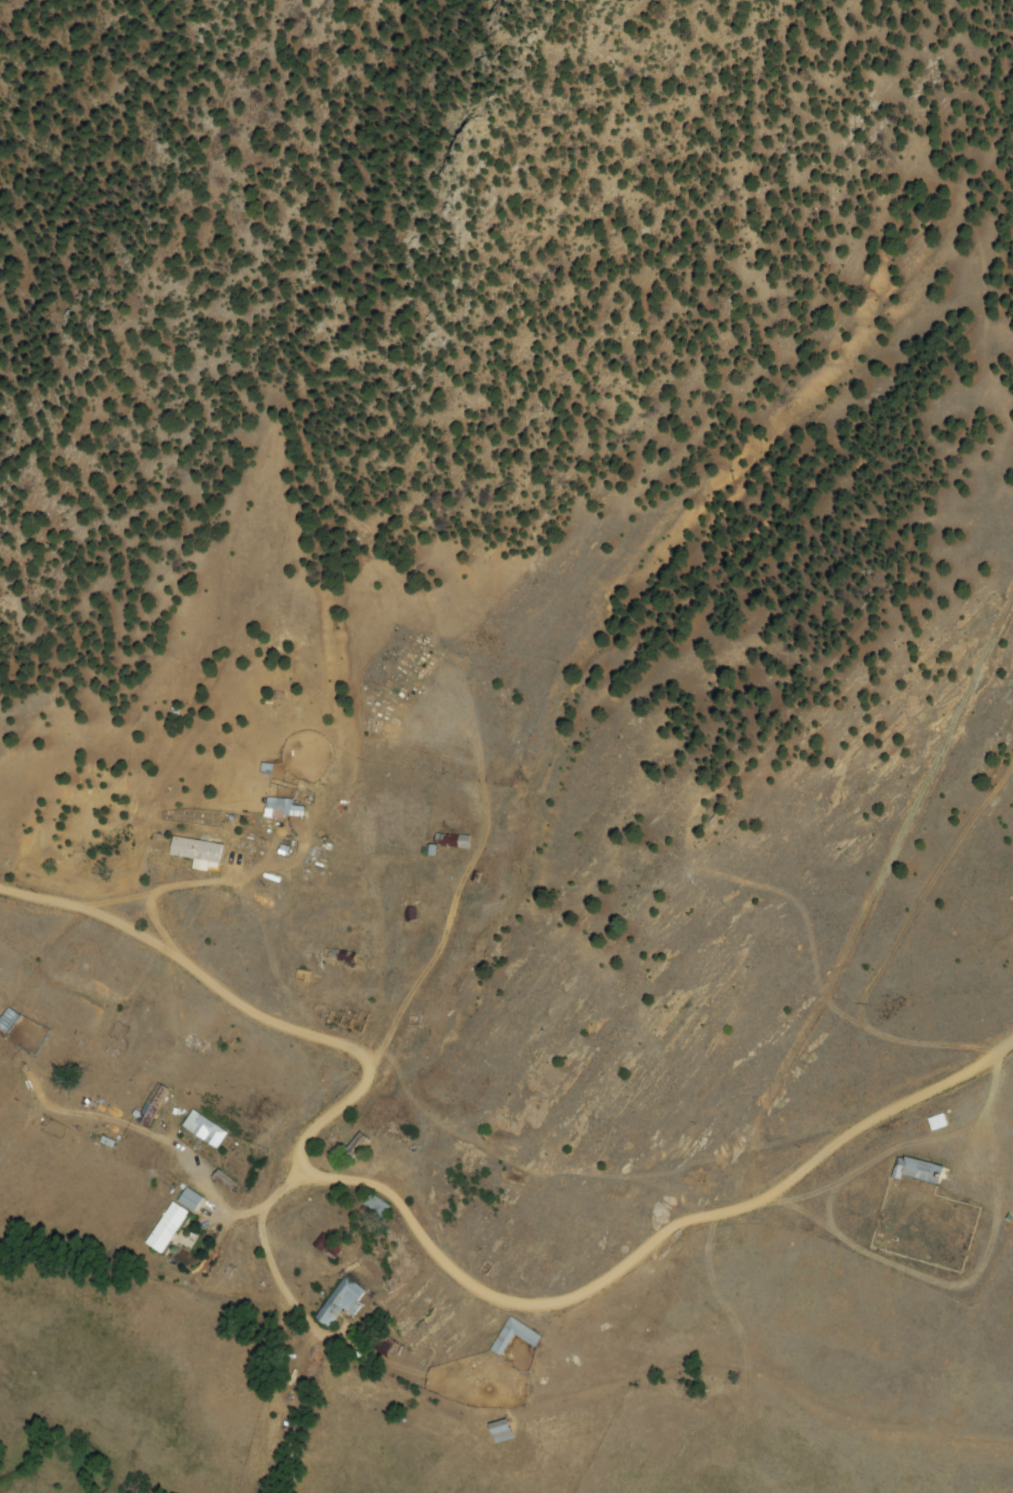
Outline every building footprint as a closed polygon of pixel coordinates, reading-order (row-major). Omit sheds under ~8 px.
[(292,805),(292,799),(265,798),(264,817),(303,818),(303,806),(292,805)] [(434,847),(468,847),(468,834),(434,834),(434,847)] [(171,837),(168,855),(193,859),(192,868),(216,872),(221,845),(171,837)] [(2,1022),(18,1022),(18,1011),(2,1011),(2,1022)] [(146,1127),(169,1090),(158,1083),(134,1119),(146,1127)] [(226,1133),(192,1110),(182,1125),(215,1149),(226,1133)] [(931,1131),(946,1125),(942,1114),(927,1119),(931,1131)] [(366,1137),(356,1134),(348,1156),(358,1160),(366,1137)] [(942,1165),(896,1157),(892,1176),(938,1184),(942,1165)] [(176,1201),(193,1212),(202,1199),(186,1187),(176,1201)] [(388,1207),(370,1193),(362,1205),(380,1218),(388,1207)] [(145,1244),(162,1255),(188,1211),(171,1201),(145,1244)] [(333,1260),(340,1250),(322,1237),(315,1248),(333,1260)] [(365,1292),(344,1277),(314,1318),(327,1329),(342,1310),(353,1318),(361,1306),(357,1303),(365,1292)] [(513,1336),(534,1349),(541,1337),(509,1318),(490,1351),(500,1357),(513,1336)] [(511,1440),(507,1421),(488,1425),(492,1444),(511,1440)]
